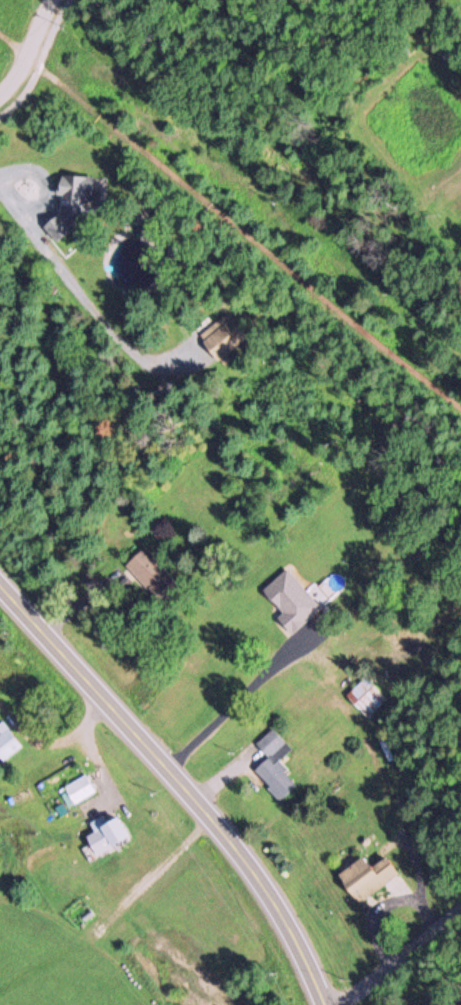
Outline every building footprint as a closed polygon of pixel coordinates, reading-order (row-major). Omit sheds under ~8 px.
[(223,365),(232,358),(228,353),(249,337),(228,311),(199,335),(223,365)] [(126,564),(163,606),(183,588),(146,547),(126,564)] [(367,717),(386,698),(365,677),(346,696),(367,717)] [(1,761),(21,747),(2,721),(0,722),(0,760),(1,761)] [(256,742),(268,757),(255,768),(280,800),(297,785),(277,761),(291,750),(273,728),(256,742)] [(62,788),(73,804),(96,790),(85,773),(62,788)] [(95,832),(87,835),(95,854),(128,839),(115,809),(90,820),(95,832)] [(338,874),(357,903),(399,875),(387,857),(370,868),(363,857),(338,874)]
